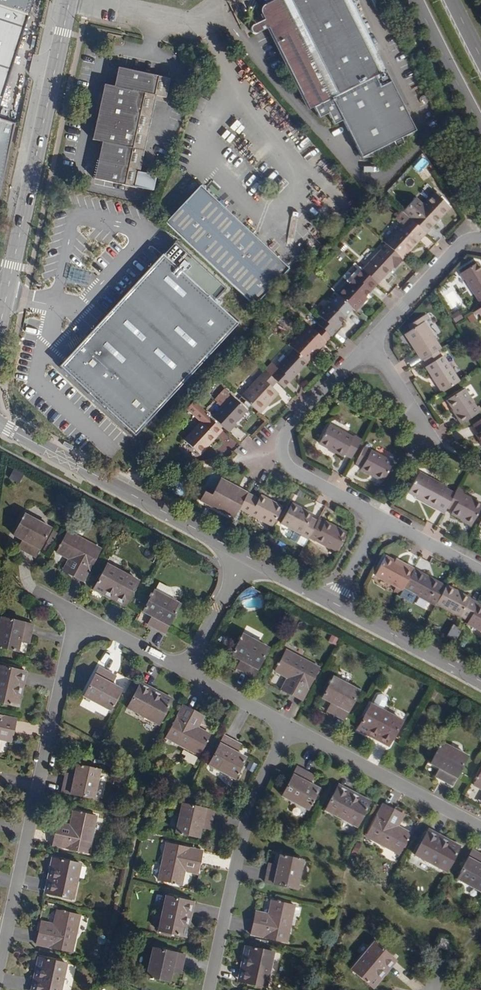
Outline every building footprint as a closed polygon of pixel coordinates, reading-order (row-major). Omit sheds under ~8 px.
[(27,18),(32,0),(0,0),(0,9),(27,18)] [(352,0),(267,0),(264,1),(261,4),(260,5),(260,7),(264,16),(253,21),(252,24),(254,28),(256,28),(267,23),(306,106),(326,97),(356,162),(415,134),(352,0)] [(378,0),(372,0),(382,22),(387,19),(378,0)] [(13,63),(27,18),(0,9),(0,107),(13,63)] [(137,187),(155,97),(165,99),(169,80),(117,69),(113,88),(103,86),(92,141),(102,143),(94,179),(137,187)] [(20,126),(0,118),(0,214),(20,126)] [(250,303),(283,266),(199,188),(198,184),(195,185),(161,221),(250,303)] [(401,213),(406,217),(424,234),(448,208),(432,194),(421,205),(414,199),(401,213)] [(297,205),(281,222),(285,226),(301,209),(297,205)] [(382,243),(385,245),(398,258),(408,247),(410,249),(424,234),(406,217),(382,243)] [(398,258),(385,245),(362,271),(376,284),(383,277),(381,275),(390,265),(392,267),(394,269),(402,261),(400,260),(398,258)] [(398,258),(400,260),(410,249),(408,247),(398,258)] [(238,324),(163,256),(61,367),(89,393),(83,398),(92,406),(89,409),(95,415),(98,412),(101,415),(106,409),(135,436),(238,324)] [(381,275),(383,277),(392,267),(390,265),(381,275)] [(480,274),(480,273),(476,265),(461,274),(480,306),(480,275),(480,274)] [(376,284),(362,271),(359,268),(351,276),(354,278),(337,296),(354,312),(363,302),(361,301),(376,284)] [(453,311),(462,306),(453,290),(444,295),(453,311)] [(317,325),(319,327),(330,338),(335,332),(333,330),(344,319),(328,305),(318,316),(322,320),(317,325)] [(450,316),(453,323),(461,320),(458,313),(450,316)] [(423,323),(429,319),(426,314),(416,321),(419,326),(423,323)] [(419,326),(416,321),(409,326),(412,330),(404,335),(421,362),(440,350),(423,323),(419,326)] [(288,347),(293,351),(306,363),(330,338),(319,327),(313,333),(307,327),(288,347)] [(306,363),(293,351),(276,368),(278,370),(271,378),(275,382),(282,389),(306,363)] [(458,383),(442,357),(425,368),(441,394),(458,383)] [(275,382),(271,378),(264,372),(240,398),(255,411),(263,402),(266,404),(276,393),(270,387),(275,382)] [(31,387),(25,382),(22,386),(27,391),(31,387)] [(479,414),(464,390),(446,401),(462,425),(479,414)] [(211,418),(227,433),(236,424),(234,423),(246,411),(231,397),(211,418)] [(255,411),(257,413),(266,404),(263,402),(255,411)] [(200,423),(184,441),(200,455),(216,437),(222,430),(206,417),(200,423)] [(473,426),(478,435),(476,436),(480,444),(480,421),(473,426)] [(353,439),(329,425),(319,444),(342,457),(344,455),(351,458),(360,441),(353,437),(353,439)] [(392,464),(364,449),(356,464),(362,467),(360,470),(382,482),(392,464)] [(7,477),(16,483),(22,473),(13,467),(7,477)] [(443,515),(446,508),(453,496),(445,491),(446,489),(418,474),(408,494),(416,499),(435,509),(434,510),(443,515)] [(238,509),(247,493),(243,491),(220,479),(211,494),(204,490),(199,499),(225,514),(226,513),(234,517),(238,509)] [(453,496),(446,508),(452,511),(450,515),(470,526),(480,506),(461,496),(462,493),(456,490),(453,496)] [(258,499),(247,493),(238,509),(272,527),(282,508),(260,495),(258,499)] [(416,500),(434,510),(435,509),(416,499),(416,500)] [(316,523),(314,521),(303,516),(304,514),(291,506),(281,525),(294,532),(289,541),(303,548),(308,538),(316,523)] [(50,529),(24,514),(13,535),(22,540),(27,542),(22,551),(34,557),(50,529)] [(317,521),(304,514),(303,516),(314,521),(316,523),(317,521)] [(316,523),(308,538),(335,553),(344,536),(336,531),(337,530),(324,523),(323,524),(317,521),(316,523)] [(100,551),(67,533),(56,554),(68,561),(76,565),(70,577),(82,583),(100,551)] [(27,542),(22,540),(18,548),(22,551),(27,542)] [(403,589),(413,570),(406,566),(405,568),(394,562),(385,557),(375,576),(402,591),(403,589)] [(70,577),(76,565),(68,561),(62,572),(70,577)] [(137,583),(106,567),(92,591),(103,597),(105,593),(126,604),(137,583)] [(428,578),(413,570),(403,589),(428,603),(437,586),(427,580),(428,578)] [(445,587),(438,584),(437,586),(428,603),(435,606),(436,604),(445,587)] [(168,590),(157,585),(142,613),(150,617),(155,620),(151,628),(163,635),(178,606),(168,601),(171,596),(168,590)] [(468,621),(476,605),(477,604),(469,600),(469,599),(460,594),(459,595),(455,593),(456,591),(445,586),(445,587),(436,604),(468,621)] [(103,597),(124,608),(126,604),(105,593),(103,597)] [(476,605),(468,621),(466,624),(480,632),(480,607),(476,605)] [(2,617),(0,625),(0,647),(18,651),(20,641),(22,635),(30,637),(33,624),(2,617)] [(155,620),(150,617),(146,626),(151,628),(155,620)] [(267,650),(242,636),(230,657),(239,661),(244,664),(240,672),(251,678),(267,650)] [(318,669),(285,652),(274,673),(286,680),(294,684),(289,695),(301,702),(318,669)] [(244,664),(239,661),(235,669),(240,672),(244,664)] [(0,667),(0,704),(18,707),(20,696),(16,695),(21,672),(0,667)] [(111,674),(99,667),(83,696),(108,710),(120,689),(112,684),(106,682),(111,674)] [(20,696),(25,673),(21,672),(16,695),(20,696)] [(106,682),(112,684),(116,676),(111,674),(106,682)] [(358,692),(333,679),(322,699),(331,704),(335,706),(331,715),(343,721),(358,692)] [(294,684),(286,680),(280,691),(289,695),(294,684)] [(158,700),(160,696),(139,684),(136,688),(158,700)] [(158,700),(136,688),(125,709),(157,726),(170,701),(160,696),(158,700)] [(374,702),(372,701),(358,726),(369,732),(371,728),(392,738),(404,718),(384,707),(389,697),(388,694),(383,691),(379,692),(374,702)] [(335,706),(331,704),(326,712),(331,715),(335,706)] [(195,712),(182,706),(165,738),(197,756),(209,734),(196,728),(189,724),(195,712)] [(189,724),(196,728),(203,717),(195,712),(189,724)] [(0,716),(0,737),(1,730),(14,733),(16,720),(0,716)] [(392,738),(371,728),(369,732),(390,743),(392,738)] [(0,737),(0,740),(11,743),(14,733),(1,730),(0,737)] [(236,742),(223,736),(208,765),(234,778),(244,757),(236,753),(231,750),(236,742)] [(231,750),(236,753),(240,745),(236,742),(231,750)] [(465,758),(440,744),(430,764),(438,769),(443,772),(439,779),(450,786),(465,758)] [(184,751),(181,758),(191,762),(194,755),(184,751)] [(100,771),(78,766),(75,776),(74,781),(65,779),(63,792),(93,800),(100,771)] [(310,774),(299,767),(283,797),(309,810),(320,789),(311,785),(306,782),(310,774)] [(443,772),(438,769),(434,777),(439,779),(443,772)] [(306,782),(311,785),(316,777),(310,774),(306,782)] [(357,799),(359,796),(338,784),(335,788),(357,799)] [(357,799),(335,788),(324,809),(356,826),(370,801),(359,796),(357,799)] [(397,854),(409,833),(396,826),(388,822),(394,811),(382,805),(364,836),(397,854)] [(212,815),(180,808),(174,837),(196,842),(198,832),(200,826),(209,829),(212,815)] [(388,822),(396,826),(402,815),(394,811),(388,822)] [(95,818),(72,812),(68,826),(66,835),(54,833),(51,846),(86,854),(95,818)] [(66,835),(68,826),(57,823),(54,833),(66,835)] [(446,845),(448,841),(426,829),(424,833),(446,845)] [(446,845),(424,833),(413,854),(445,871),(459,847),(448,841),(446,845)] [(201,856),(166,848),(158,885),(180,890),(183,876),(185,867),(198,870),(201,856)] [(470,854),(454,883),(480,897),(480,895),(480,872),(477,869),(480,861),(480,860),(470,854)] [(302,860),(279,855),(277,865),(276,870),(267,868),(264,882),(296,888),(302,860)] [(79,866),(52,859),(49,871),(53,872),(48,896),(71,901),(79,866)] [(185,867),(183,876),(196,879),(198,870),(185,867)] [(48,896),(53,872),(49,871),(44,895),(48,896)] [(186,902),(162,897),(155,932),(182,938),(185,927),(181,927),(186,902)] [(294,905),(271,900),(267,913),(265,923),(253,920),(250,933),(285,941),(294,905)] [(185,927),(190,903),(186,902),(181,927),(185,927)] [(80,916),(57,911),(53,925),(51,934),(39,932),(36,944),(72,953),(80,916)] [(265,923),(267,913),(256,911),(253,920),(265,923)] [(39,932),(51,934),(53,925),(41,922),(39,932)] [(390,957),(372,942),(348,970),(370,988),(378,979),(374,976),(390,957)] [(274,952),(246,946),(243,957),(248,958),(242,982),(265,987),(274,952)] [(183,955),(152,949),(146,977),(167,982),(169,972),(171,966),(180,968),(183,955)] [(243,957),(238,981),(242,982),(248,958),(243,957)] [(378,979),(394,960),(390,957),(374,976),(378,979)] [(39,958),(36,970),(41,972),(37,989),(61,989),(67,965),(39,958)] [(41,972),(36,970),(31,989),(37,989),(41,972)]
